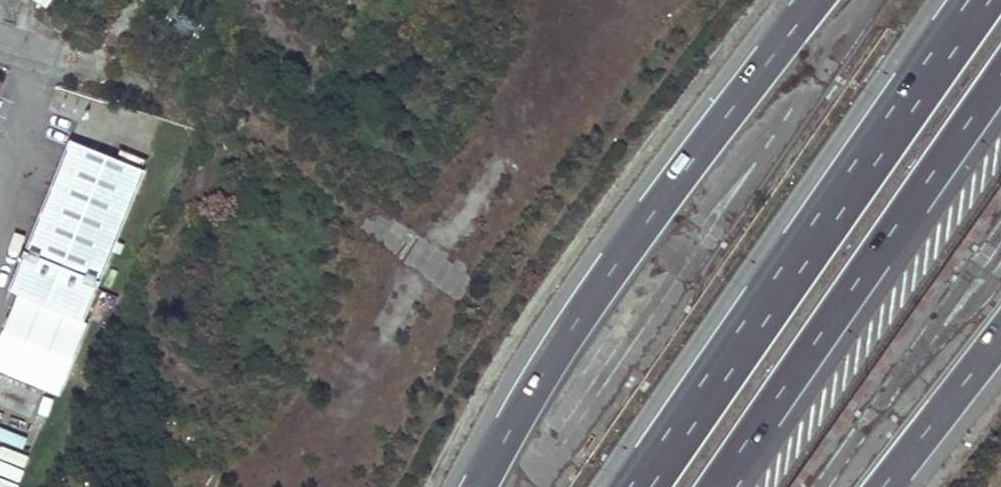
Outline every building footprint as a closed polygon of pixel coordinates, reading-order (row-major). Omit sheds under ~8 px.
[(45,9),(47,5),(51,0),(33,0),(45,9)] [(135,170),(94,154),(63,142),(5,291),(79,320),(138,171),(135,170)] [(94,154),(135,170),(140,160),(112,149),(109,157),(95,152),(94,154)]
